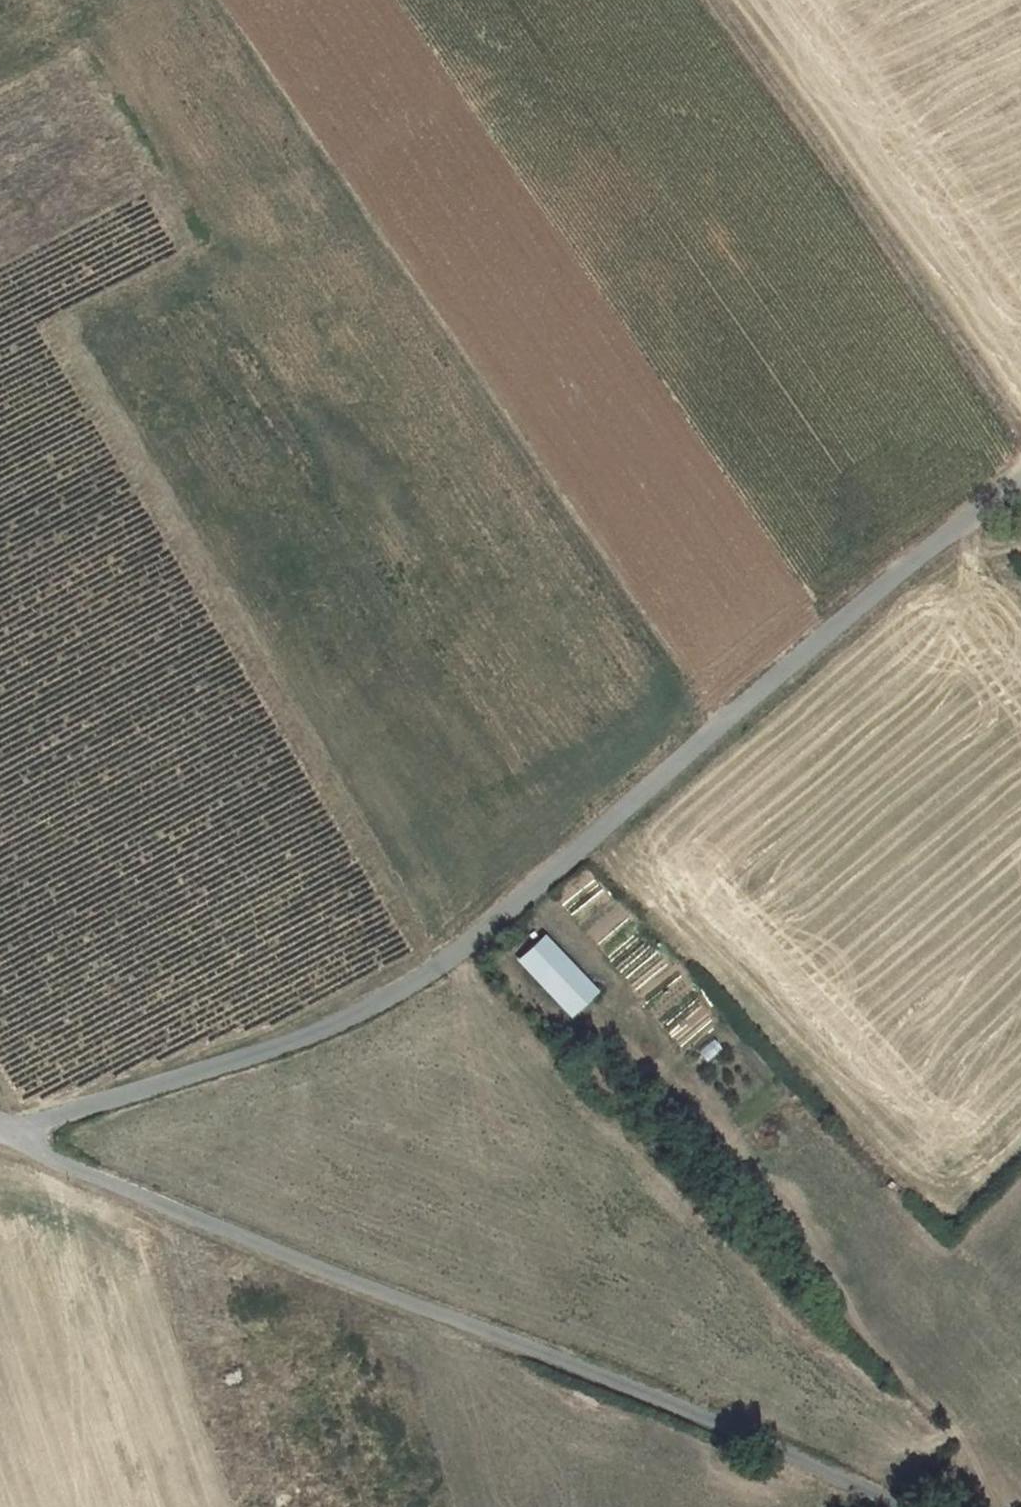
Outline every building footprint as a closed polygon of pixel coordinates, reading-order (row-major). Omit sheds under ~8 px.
[(518,961),(570,1016),(595,992),(543,936),(518,961)]
